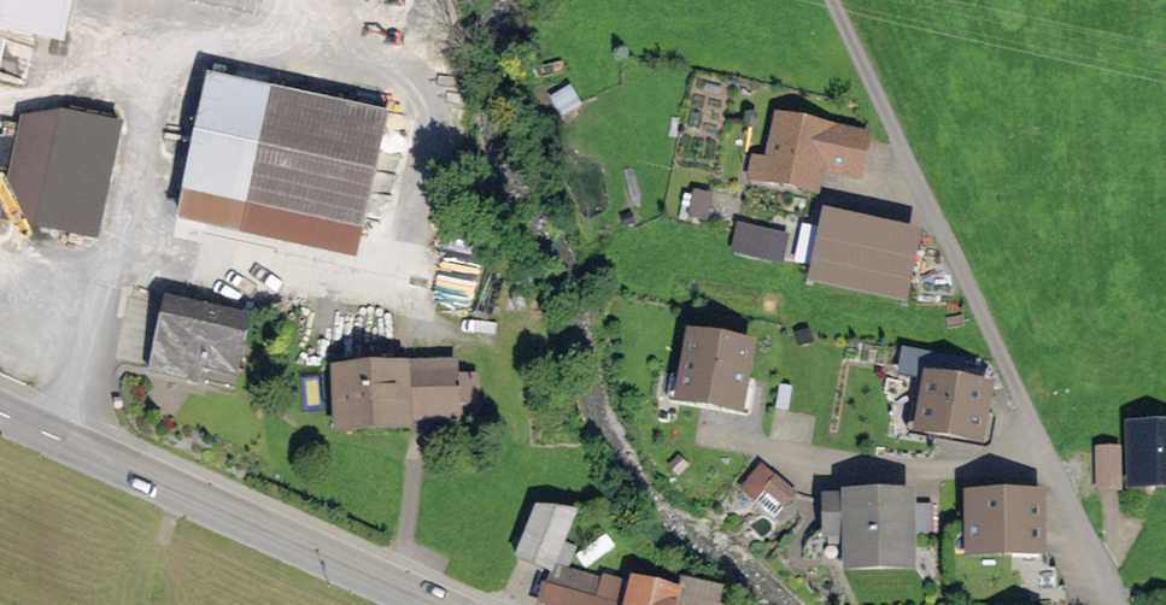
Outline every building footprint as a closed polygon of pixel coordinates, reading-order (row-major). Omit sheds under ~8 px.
[(66,50),(76,0),(0,0),(0,37),(66,50)] [(382,115),(202,78),(172,223),(353,260),(382,115)] [(0,215),(0,220),(99,242),(125,127),(62,113),(20,123),(0,215)] [(863,137),(776,120),(768,161),(748,157),(742,187),(821,202),(827,176),(855,181),(863,137)] [(694,193),(688,219),(706,223),(712,197),(694,193)] [(915,237),(818,218),(804,286),(901,305),(915,237)] [(251,319),(166,301),(151,374),(202,385),(205,373),(238,380),(251,319)] [(744,416),(755,344),(731,341),(686,334),(676,406),(744,416)] [(924,375),(965,382),(969,360),(900,348),(896,370),(924,375)] [(458,362),(407,365),(410,425),(461,422),(458,362)] [(407,365),(330,369),(333,436),(412,432),(410,425),(407,365)] [(985,449),(995,387),(965,382),(924,375),(914,438),(985,449)] [(1127,493),(1165,491),(1165,424),(1125,425),(1127,493)] [(1096,491),(1123,490),(1122,449),(1095,449),(1096,491)] [(761,464),(740,488),(775,519),(797,495),(761,464)] [(1045,494),(966,495),(967,560),(1009,560),(1045,559),(1045,494)] [(915,572),(915,495),(819,495),(819,540),(841,540),(841,572),(915,572)] [(539,604),(672,604),(675,594),(549,564),(539,604)] [(675,594),(672,604),(718,604),(722,587),(678,577),(675,594)]
